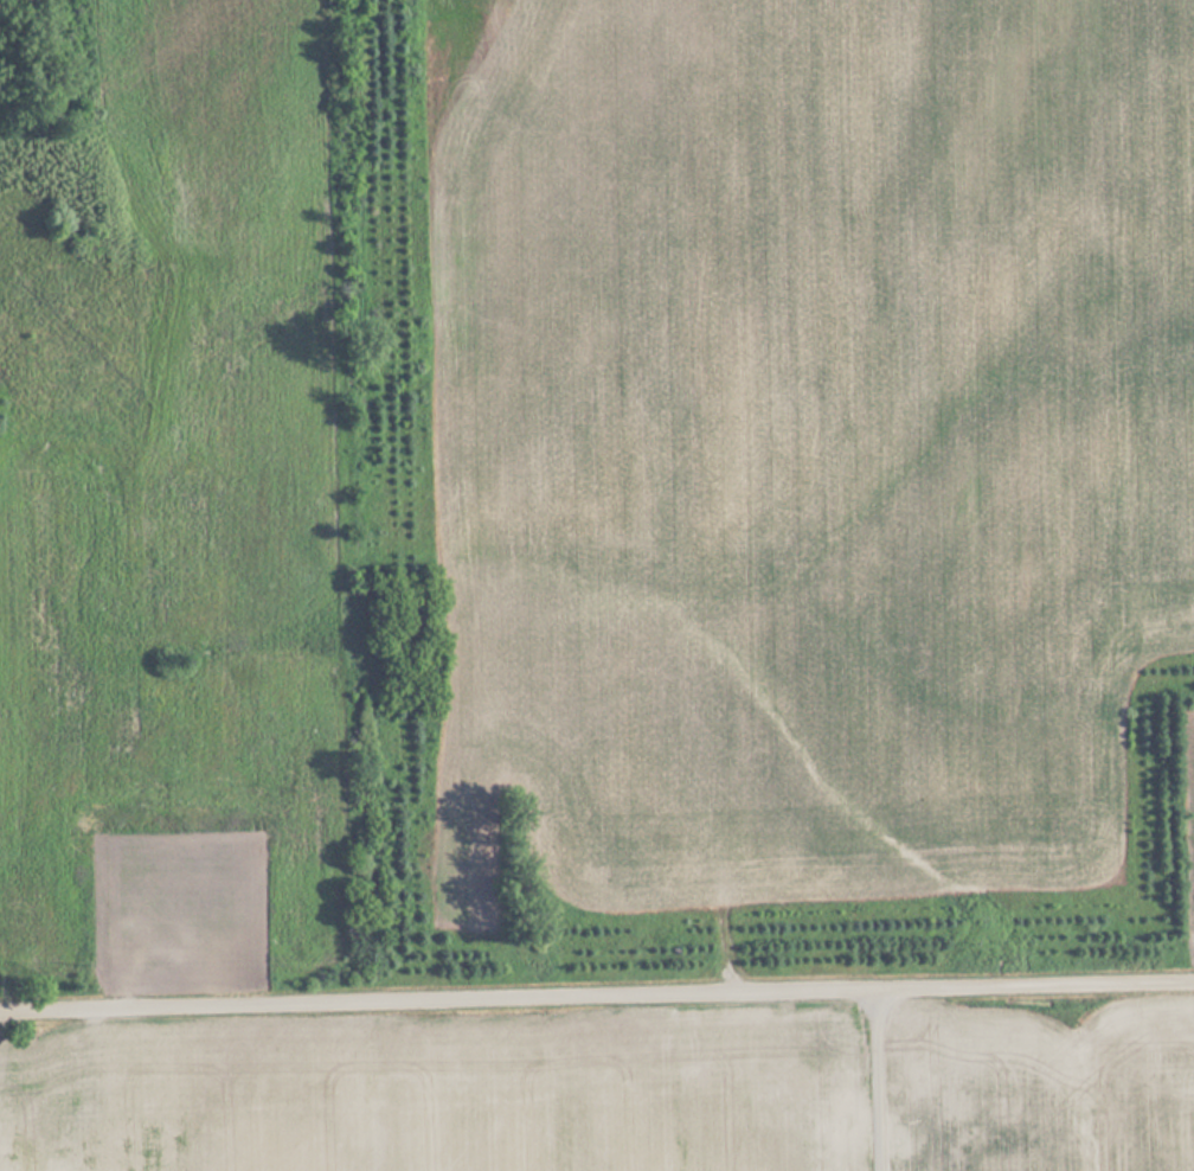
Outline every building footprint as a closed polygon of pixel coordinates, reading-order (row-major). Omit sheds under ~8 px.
[(898,1089),(882,1089),(882,1104),(898,1104),(898,1089)]
